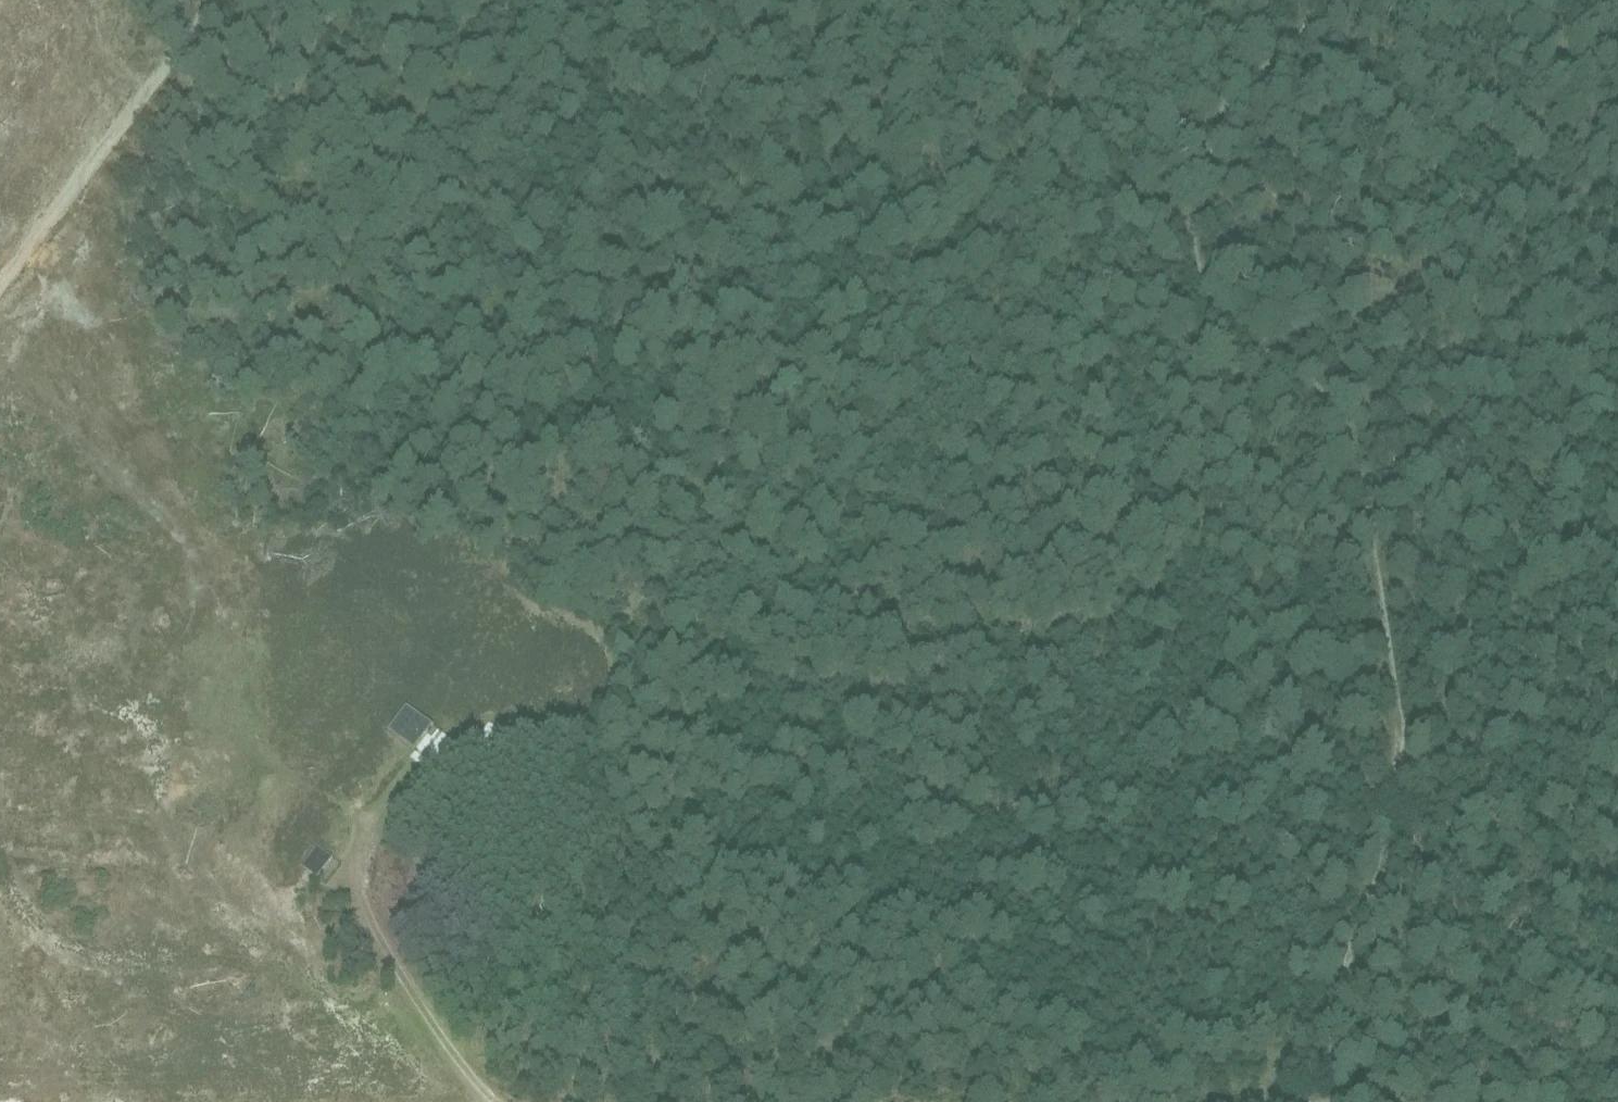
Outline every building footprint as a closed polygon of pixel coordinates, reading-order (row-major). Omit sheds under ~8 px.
[(407,704),(387,730),(415,750),(434,724),(407,704)] [(317,845),(301,866),(318,878),(334,857),(317,845)]
